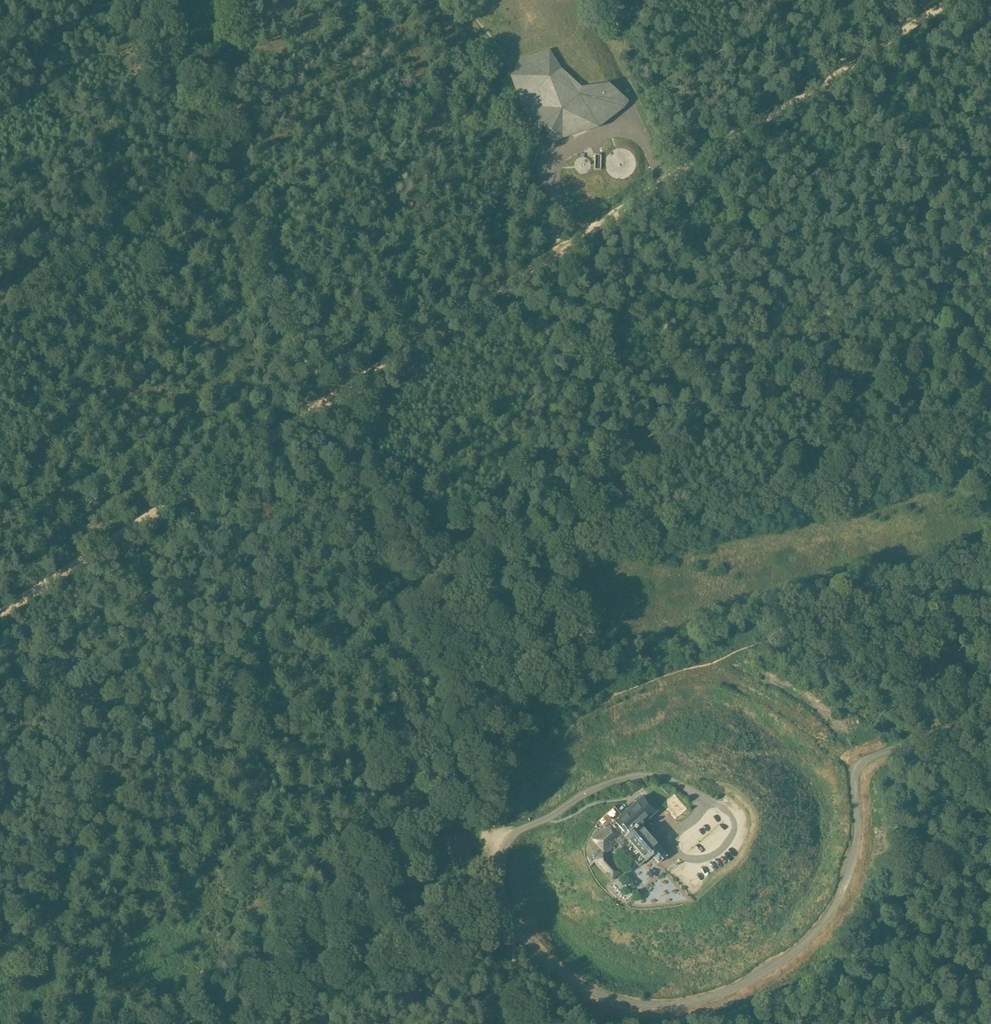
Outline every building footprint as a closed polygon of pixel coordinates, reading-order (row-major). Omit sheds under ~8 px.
[(560,66),(547,47),(518,56),(508,74),(521,106),(541,125),(552,140),(599,125),(624,107),(627,100),(607,81),(579,84),(560,66)] [(393,345),(387,349),(389,354),(396,351),(393,345)] [(652,828),(647,822),(657,813),(643,797),(615,821),(613,819),(590,838),(601,852),(594,858),(595,859),(593,862),(612,883),(622,873),(606,855),(618,844),(639,868),(644,862),(646,864),(653,858),(658,865),(668,857),(660,849),(650,837),(653,834),(652,828)]
